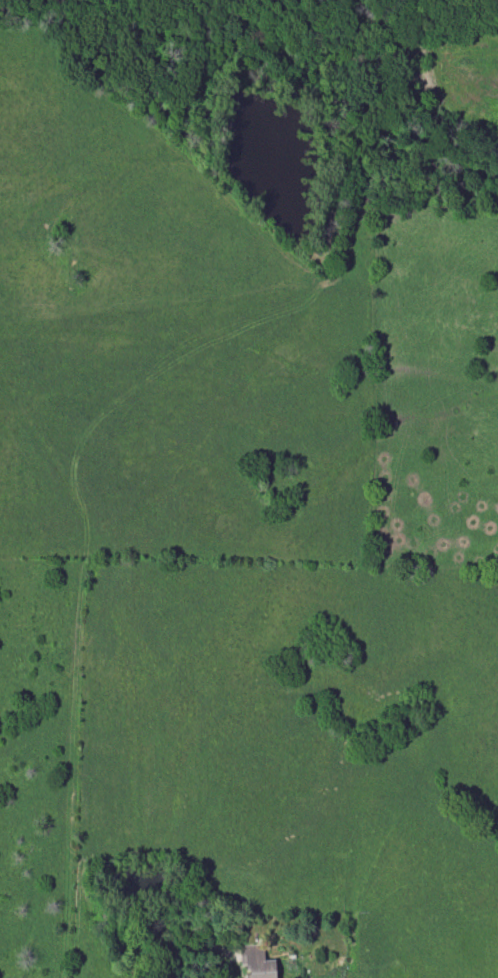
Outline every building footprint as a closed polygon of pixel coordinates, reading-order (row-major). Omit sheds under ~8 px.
[(265,960),(264,945),(240,947),(241,966),(245,966),(246,977),(277,977),(276,960),(265,960)]
